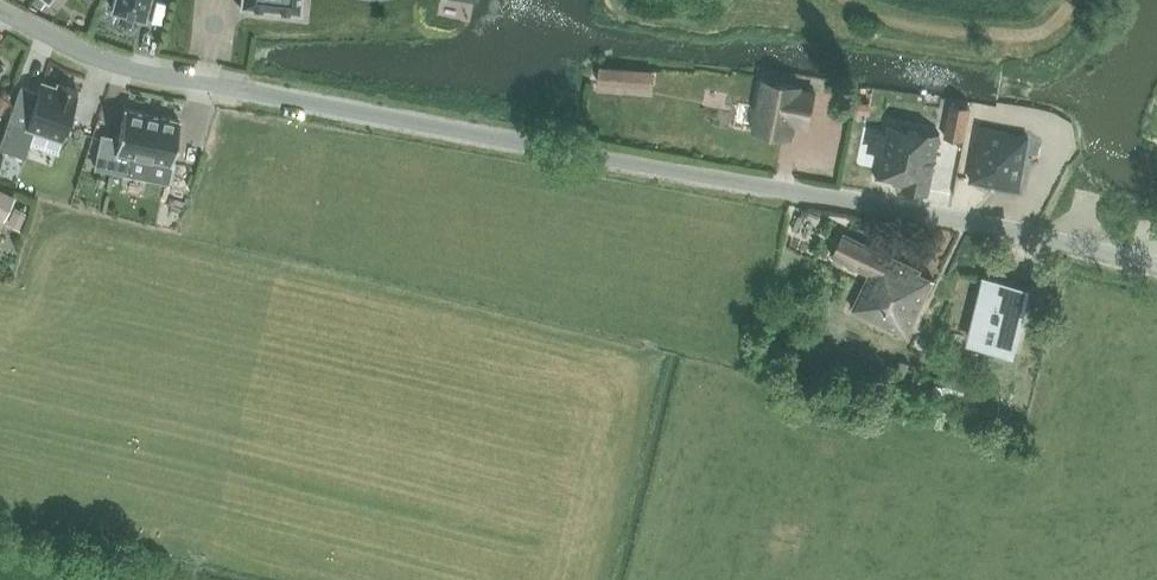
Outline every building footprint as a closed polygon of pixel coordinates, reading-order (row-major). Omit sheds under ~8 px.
[(144,17),(148,0),(114,0),(111,8),(144,17)] [(241,7),(300,14),(302,0),(241,0),(241,7)] [(652,88),(652,84),(653,69),(601,66),(598,83),(652,88)] [(791,138),(793,125),(809,128),(815,94),(798,90),(799,86),(764,79),(754,130),(791,138)] [(0,145),(0,149),(25,158),(34,130),(62,140),(77,95),(42,83),(38,92),(20,86),(8,121),(0,145)] [(124,110),(118,138),(102,135),(96,167),(127,174),(131,155),(172,163),(180,121),(124,110)] [(904,185),(903,189),(928,194),(939,134),(887,124),(878,175),(894,178),(893,183),(904,185)] [(979,127),(970,180),(1017,189),(1027,136),(979,127)] [(3,219),(14,196),(11,194),(0,189),(0,218),(3,219)] [(14,208),(7,223),(20,229),(27,215),(14,208)] [(844,234),(832,258),(869,275),(852,310),(906,337),(931,281),(916,274),(919,269),(844,234)] [(988,278),(971,343),(1012,354),(1029,289),(988,278)] [(901,360),(893,380),(902,383),(909,363),(901,360)]
